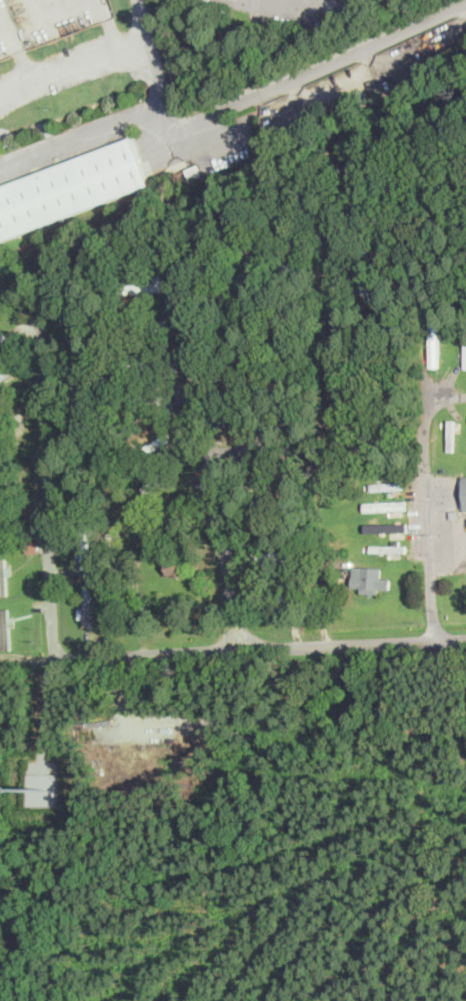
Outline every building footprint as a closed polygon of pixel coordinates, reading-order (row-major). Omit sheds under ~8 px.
[(150,184),(132,136),(0,185),(0,241),(150,184)] [(162,297),(162,274),(150,275),(150,282),(130,282),(130,292),(141,292),(141,297),(162,297)] [(371,482),(371,490),(403,490),(403,482),(371,482)] [(380,505),(380,511),(405,509),(404,503),(380,505)] [(351,587),(361,587),(361,592),(379,592),(379,588),(390,588),(390,577),(381,577),(382,566),(352,565),(351,587)]
